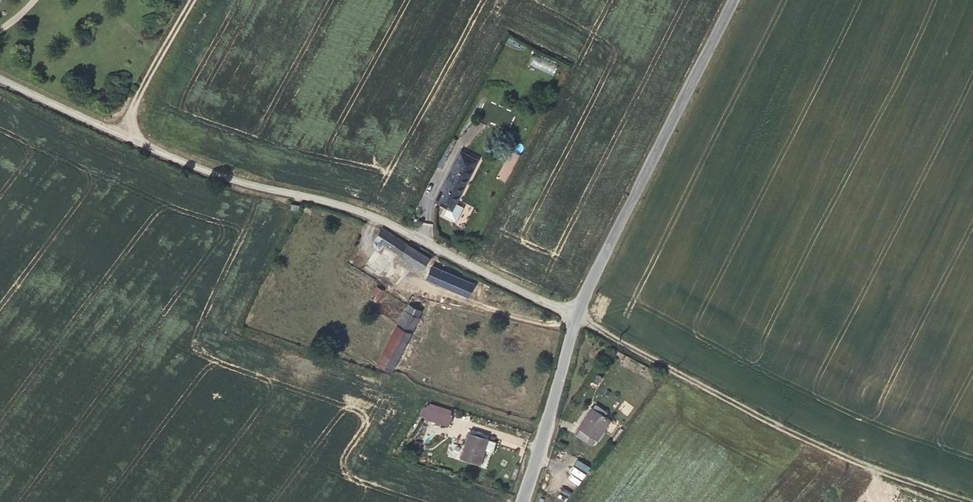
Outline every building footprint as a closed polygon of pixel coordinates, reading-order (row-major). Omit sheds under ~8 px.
[(534,54),(530,65),(553,75),(557,65),(534,54)] [(494,116),(482,109),(477,119),(489,125),(494,116)] [(488,134),(475,127),(471,133),(485,140),(488,134)] [(482,144),(471,138),(430,212),(442,219),(482,144)] [(312,220),(302,215),(297,225),(308,230),(312,220)] [(427,250),(381,224),(373,236),(419,264),(427,250)] [(377,258),(358,253),(355,264),(373,270),(377,258)] [(458,264),(435,253),(426,270),(467,293),(472,282),(453,272),(458,264)] [(377,290),(369,286),(364,295),(372,299),(377,290)] [(407,299),(396,318),(410,326),(421,307),(407,299)] [(410,326),(396,318),(375,355),(389,364),(410,326)] [(587,383),(595,387),(602,375),(594,370),(587,383)] [(451,413),(437,407),(433,417),(448,423),(451,413)] [(593,436),(597,440),(612,421),(594,407),(575,432),(588,442),(593,436)] [(488,437),(467,428),(456,454),(477,463),(488,437)]
